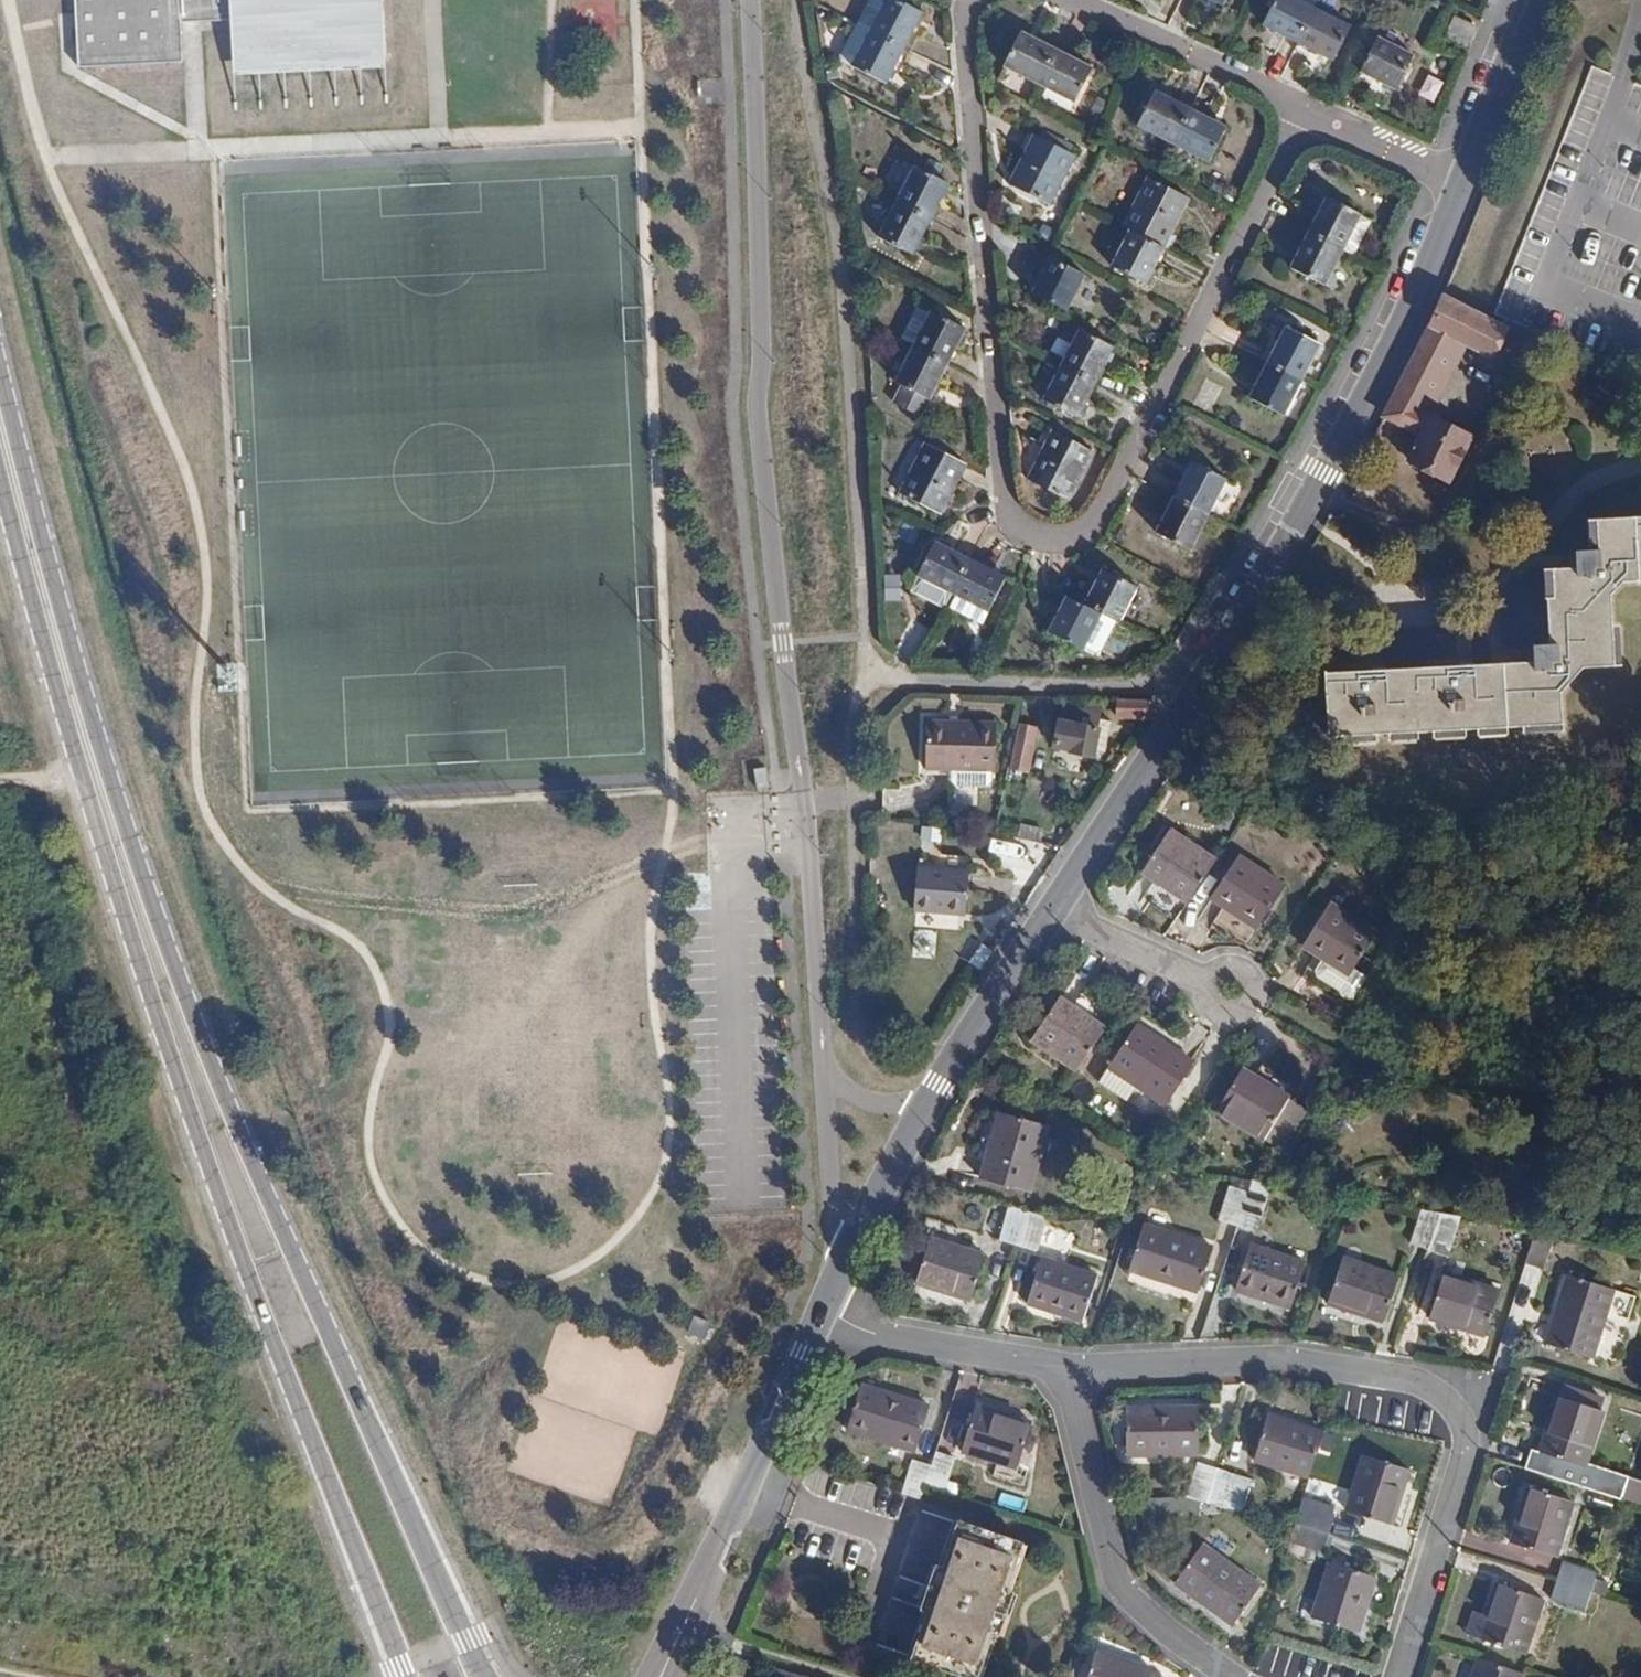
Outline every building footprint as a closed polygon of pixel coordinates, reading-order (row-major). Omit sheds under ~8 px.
[(79,68),(183,63),(181,23),(231,21),(238,20),(240,60),(384,52),(381,0),(75,0),(79,68)] [(384,52),(240,60),(238,20),(231,21),(236,111),(388,104),(382,0),(381,0),(384,52)] [(902,49),(919,16),(888,0),(884,0),(883,1),(881,0),(868,0),(855,26),(868,32),(902,49)] [(1261,24),(1296,42),(1314,9),(1313,8),(1317,0),(1273,0),(1261,24)] [(1296,42),(1332,61),(1349,27),(1314,9),(1296,42)] [(1454,18),(1443,39),(1464,48),(1474,28),(1454,18)] [(838,62),(850,68),(884,86),(902,49),(868,32),(855,26),(838,62)] [(1018,33),(1001,66),(1037,83),(1053,50),(1018,33)] [(1356,70),(1393,90),(1411,55),(1374,35),(1356,70)] [(1037,83),(1073,101),(1088,67),(1053,50),(1037,83)] [(1587,87),(1607,94),(1614,76),(1594,68),(1587,87)] [(1430,75),(1420,95),(1436,102),(1446,82),(1430,75)] [(1151,90),(1134,123),(1170,141),(1187,108),(1151,90)] [(1187,108),(1170,141),(1205,159),(1222,125),(1187,108)] [(1008,179),(1050,200),(1074,151),(1032,131),(1008,179)] [(912,168),(894,203),(929,220),(946,185),(912,168)] [(1120,224),(1128,228),(1163,245),(1187,196),(1145,175),(1120,224)] [(1324,194),(1306,229),(1341,246),(1352,251),(1370,216),(1358,211),(1324,194)] [(929,220),(894,203),(877,239),(912,256),(929,220)] [(1128,228),(1110,264),(1146,281),(1163,245),(1128,228)] [(1306,229),(1289,264),(1323,280),(1341,246),(1306,229)] [(1047,260),(1030,294),(1064,312),(1081,276),(1047,260)] [(1430,323),(1385,414),(1423,433),(1412,456),(1452,476),(1474,432),(1426,407),(1460,335),(1495,352),(1507,327),(1442,294),(1430,323)] [(897,341),(911,347),(945,364),(962,329),(928,312),(927,314),(914,307),(897,341)] [(1284,326),(1267,360),(1301,378),(1318,343),(1284,326)] [(1076,329),(1059,364),(1094,381),(1111,347),(1076,329)] [(911,347),(893,382),(901,386),(892,403),(917,416),(926,398),(927,399),(945,364),(911,347)] [(1249,395),(1283,413),(1301,378),(1267,360),(1249,395)] [(1042,400),(1077,416),(1094,381),(1059,364),(1042,400)] [(1027,479),(1066,499),(1089,452),(1050,432),(1027,479)] [(920,446),(896,494),(939,516),(963,467),(920,446)] [(1191,458),(1173,493),(1209,511),(1227,476),(1191,458)] [(1156,528),(1191,546),(1209,511),(1173,493),(1156,528)] [(1331,734),(1563,725),(1563,691),(1585,668),(1615,668),(1615,599),(1629,585),(1640,585),(1640,522),(1601,523),(1601,556),(1580,556),(1580,571),(1557,572),(1557,598),(1551,599),(1552,647),(1535,648),(1536,662),(1328,670),(1331,734)] [(932,541),(915,575),(918,577),(911,591),(940,605),(947,591),(949,592),(967,558),(932,541)] [(1001,575),(967,558),(949,592),(943,604),(978,622),(984,610),(1001,575)] [(1101,568),(1084,603),(1100,611),(1118,620),(1136,585),(1101,568)] [(1066,594),(1049,630),(1083,646),(1100,611),(1084,603),(1066,594)] [(1116,701),(1116,719),(1152,720),(1152,703),(1149,703),(1149,702),(1116,701)] [(1063,714),(1099,720),(1100,716),(1064,709),(1063,714)] [(1063,714),(1055,748),(1072,752),(1093,756),(1093,753),(1099,720),(1063,714)] [(1099,720),(1093,753),(1105,754),(1111,723),(1099,720)] [(928,722),(927,768),(945,769),(945,780),(951,785),(984,785),(990,780),(990,769),(996,769),(998,722),(928,722)] [(1019,722),(1009,764),(1026,769),(1037,727),(1019,722)] [(766,768),(754,770),(758,790),(769,788),(766,768)] [(1022,823),(1019,839),(1042,843),(1045,827),(1022,823)] [(922,843),(942,845),(943,828),(923,826),(922,843)] [(1143,869),(1190,900),(1218,858),(1171,827),(1143,869)] [(1242,853),(1214,895),(1260,925),(1288,884),(1242,853)] [(924,855),(922,898),(972,899),(974,857),(924,855)] [(1332,903),(1305,944),(1326,957),(1318,969),(1319,975),(1341,989),(1344,994),(1348,997),(1354,998),(1369,975),(1355,967),(1378,933),(1332,903)] [(1058,997),(1031,1039),(1077,1070),(1105,1028),(1058,997)] [(1134,1030),(1105,1074),(1163,1111),(1191,1067),(1134,1030)] [(1241,1071),(1216,1115),(1265,1142),(1289,1099),(1241,1071)] [(999,1108),(977,1172),(1024,1187),(1045,1123),(999,1108)] [(1226,1190),(1217,1222),(1235,1228),(1245,1195),(1226,1190)] [(1245,1195),(1235,1228),(1254,1233),(1263,1200),(1245,1195)] [(1005,1202),(994,1237),(1013,1243),(1023,1208),(1005,1202)] [(1023,1208),(1013,1243),(1030,1248),(1041,1213),(1023,1208)] [(1423,1210),(1413,1242),(1430,1247),(1441,1213),(1423,1210)] [(1441,1213),(1430,1247),(1450,1253),(1461,1216),(1441,1213)] [(929,1224),(911,1284),(965,1300),(981,1252),(955,1244),(958,1233),(929,1224)] [(1536,1228),(1525,1264),(1544,1269),(1556,1231),(1536,1228)] [(1137,1229),(1124,1273),(1193,1295),(1206,1250),(1137,1229)] [(1248,1248),(1234,1294),(1289,1311),(1303,1266),(1248,1248)] [(1039,1256),(1024,1301),(1079,1318),(1092,1273),(1039,1256)] [(1344,1260),(1330,1304),(1385,1321),(1399,1276),(1344,1260)] [(1446,1273),(1432,1319),(1487,1335),(1500,1290),(1446,1273)] [(1568,1274),(1547,1342),(1593,1356),(1614,1287),(1568,1274)] [(696,1317),(690,1332),(707,1340),(714,1325),(696,1317)] [(856,1385),(841,1430),(910,1451),(923,1406),(856,1385)] [(1556,1400),(1539,1456),(1584,1470),(1602,1415),(1556,1400)] [(969,1406),(955,1452),(1010,1468),(1024,1422),(969,1406)] [(1127,1406),(1123,1454),(1194,1460),(1198,1412),(1127,1406)] [(1267,1425),(1254,1469),(1309,1486),(1324,1441),(1267,1425)] [(926,1462),(920,1482),(941,1488),(951,1453),(931,1448),(926,1462)] [(908,1456),(896,1490),(916,1496),(920,1482),(926,1462),(908,1456)] [(1364,1458),(1347,1513),(1395,1527),(1412,1472),(1364,1458)] [(1592,1467),(1584,1490),(1619,1501),(1626,1478),(1592,1467)] [(1196,1474),(1186,1508),(1190,1510),(1205,1514),(1215,1479),(1196,1474)] [(1215,1479),(1205,1514),(1240,1522),(1250,1489),(1215,1479)] [(1527,1492),(1509,1549),(1555,1562),(1573,1506),(1527,1492)] [(1132,1499),(1130,1515),(1188,1526),(1190,1510),(1186,1508),(1132,1499)] [(1303,1506),(1296,1526),(1332,1536),(1338,1517),(1334,1515),(1336,1510),(1310,1502),(1308,1508),(1303,1506)] [(949,1518),(934,1564),(928,1563),(915,1605),(922,1607),(907,1654),(971,1673),(985,1627),(993,1629),(1006,1587),(998,1584),(1012,1538),(949,1518)] [(1291,1542),(1290,1544),(1326,1555),(1332,1536),(1296,1526),(1291,1542)] [(1169,1583),(1226,1626),(1254,1588),(1197,1545),(1169,1583)] [(1555,1584),(1590,1595),(1600,1562),(1590,1558),(1584,1574),(1561,1567),(1555,1584)] [(1331,1565),(1314,1619),(1361,1634),(1378,1579),(1331,1565)] [(1555,1584),(1549,1604),(1583,1615),(1590,1595),(1555,1584)] [(1493,1600),(1478,1644),(1524,1658),(1539,1613),(1493,1600)] [(1143,1668),(1089,1649),(1080,1676),(1140,1676),(1143,1668)] [(1473,1676),(1515,1676),(1476,1665),(1473,1676)]
